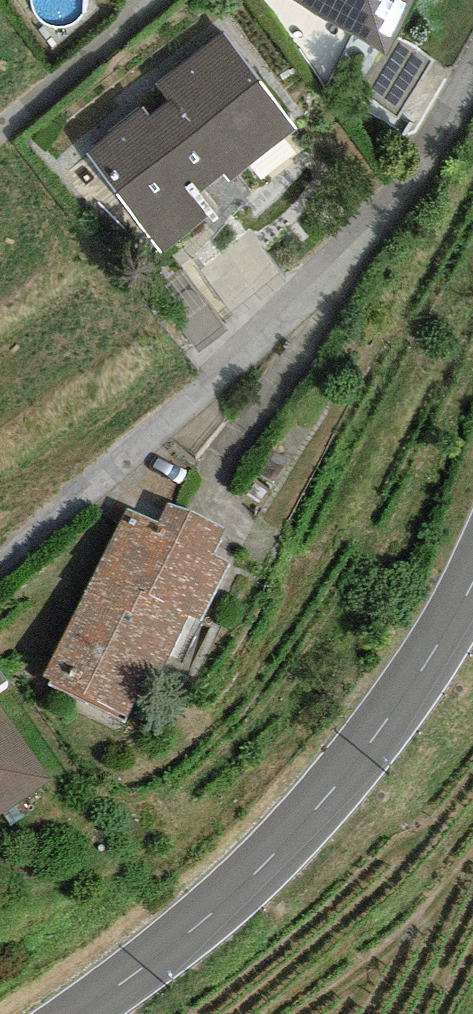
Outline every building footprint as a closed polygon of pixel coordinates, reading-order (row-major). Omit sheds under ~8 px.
[(386,52),(393,38),(413,0),(292,0),(386,52)] [(228,183),(295,129),(224,33),(157,84),(169,100),(150,115),(145,106),(87,153),(163,254),(215,212),(199,192),(222,174),(228,183)] [(429,61),(393,38),(386,52),(361,87),(397,116),(429,61)] [(226,529),(168,501),(158,521),(127,506),(46,675),(53,678),(49,686),(126,722),(136,701),(146,705),(188,616),(202,622),(230,562),(214,555),(226,529)] [(50,778),(0,706),(0,813),(50,778)]
